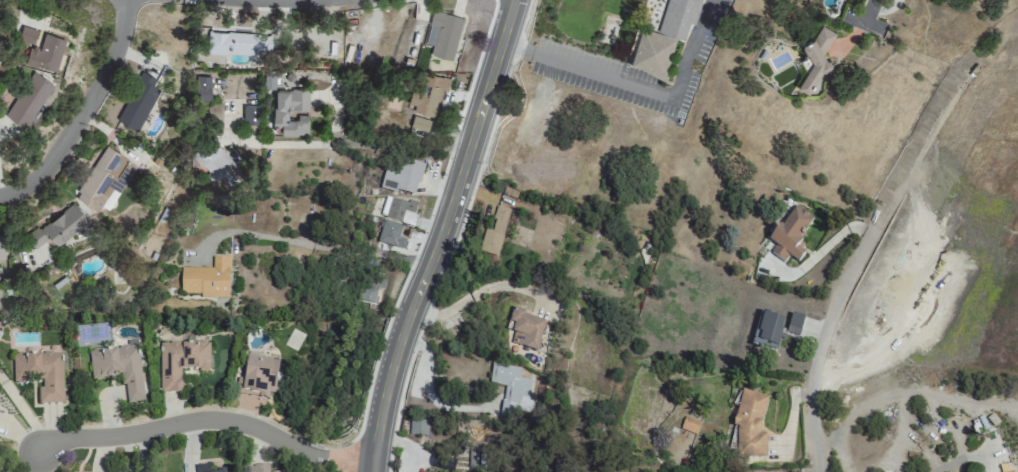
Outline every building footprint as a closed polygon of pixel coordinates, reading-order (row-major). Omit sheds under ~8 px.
[(658,32),(685,39),(689,23),(695,25),(702,0),(667,0),(658,32)] [(452,60),(464,18),(432,10),(423,44),(433,47),(431,55),(452,60)] [(836,34),(819,24),(803,53),(814,59),(798,89),(811,96),(830,62),(822,58),(836,34)] [(34,44),(37,30),(23,26),(19,40),(34,44)] [(630,68),(665,77),(676,37),(640,28),(630,68)] [(65,38),(45,32),(40,48),(30,46),(25,63),(56,72),(65,38)] [(257,56),(257,50),(271,51),(272,35),(208,32),(207,53),(257,56)] [(6,116),(28,129),(35,117),(34,117),(53,82),(31,70),(6,116)] [(160,90),(153,86),(157,78),(143,71),(116,121),(137,132),(160,90)] [(275,89),(275,71),(265,71),(264,88),(275,89)] [(450,79),(426,74),(421,92),(412,90),(407,111),(436,117),(441,91),(447,92),(450,79)] [(211,76),(196,76),(196,99),(211,99),(211,76)] [(308,90),(274,90),(275,126),(281,126),(282,135),(308,135),(308,115),(297,115),(298,119),(288,120),(288,110),(309,110),(308,90)] [(259,106),(244,105),(244,124),(258,124),(259,106)] [(410,127),(427,132),(431,121),(413,115),(410,127)] [(195,160),(209,173),(206,176),(215,184),(220,178),(227,185),(242,170),(212,142),(195,160)] [(97,212),(101,205),(108,210),(136,165),(105,146),(74,197),(97,212)] [(423,164),(400,158),(396,172),(384,169),(379,187),(415,196),(423,164)] [(57,246),(89,222),(74,202),(27,238),(35,249),(50,237),(57,246)] [(814,219),(794,206),(770,243),(775,246),(770,253),(784,263),(788,256),(797,263),(804,253),(795,246),(814,219)] [(484,229),(479,252),(498,256),(509,210),(496,207),(490,230),(484,229)] [(399,237),(401,225),(382,221),(377,243),(403,248),(405,239),(399,237)] [(228,299),(229,257),(213,257),(212,268),(180,268),(180,294),(199,294),(199,298),(228,299)] [(375,303),(377,288),(383,289),(385,278),(358,274),(355,300),(375,303)] [(509,344),(537,351),(544,319),(510,311),(507,324),(513,325),(509,344)] [(755,340),(779,348),(784,330),(780,329),(783,320),(763,314),(755,340)] [(803,317),(791,314),(786,334),(798,337),(803,317)] [(143,402),(137,339),(126,340),(127,347),(88,351),(91,379),(123,376),(126,404),(143,402)] [(159,342),(159,392),(182,392),(182,370),(209,369),(209,342),(159,342)] [(244,378),(237,377),(236,391),(274,395),(278,360),(259,358),(260,353),(247,351),(244,378)] [(63,404),(62,353),(13,353),(13,381),(41,381),(41,387),(38,387),(38,404),(63,404)] [(527,411),(531,378),(519,377),(520,367),(491,364),(489,383),(504,385),(502,408),(527,411)] [(767,396),(741,390),(733,425),(741,427),(735,452),(762,459),(768,435),(759,433),(767,396)] [(700,422),(684,417),(680,428),(695,434),(700,422)] [(427,420),(409,420),(409,435),(427,435),(427,420)]
